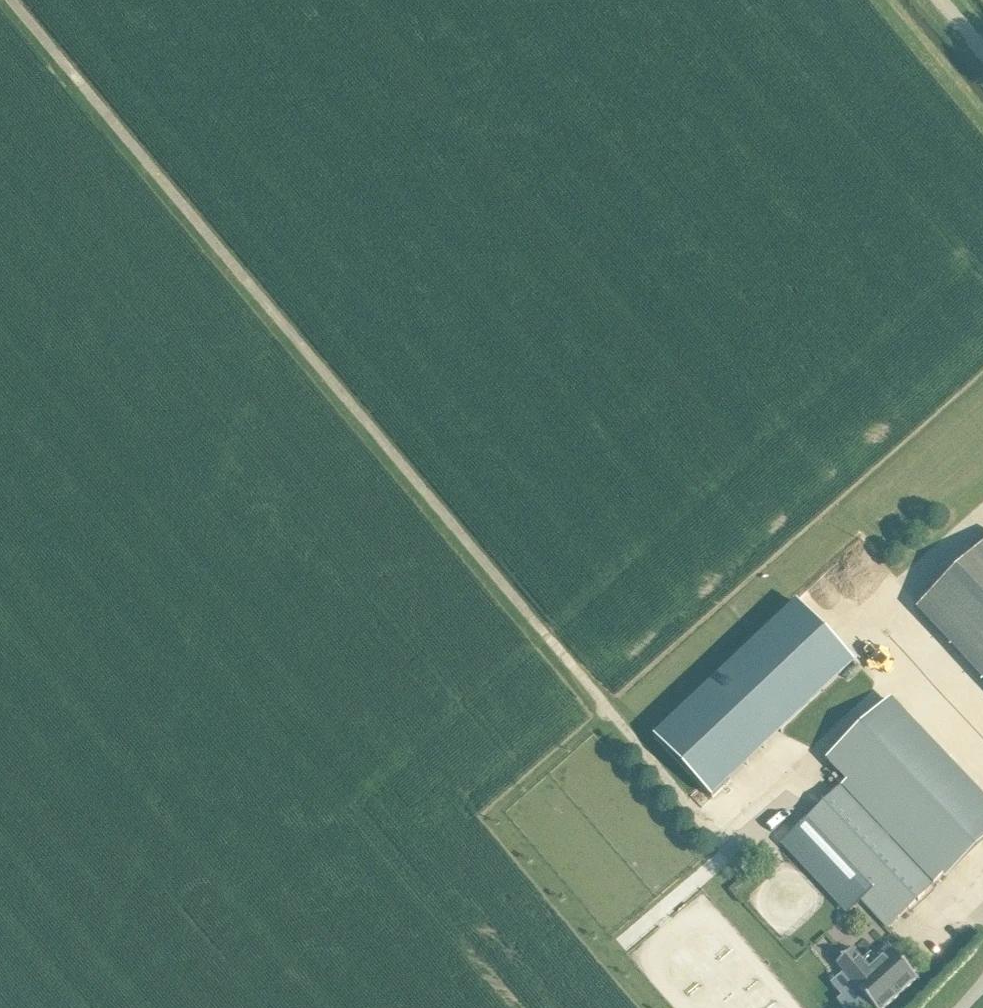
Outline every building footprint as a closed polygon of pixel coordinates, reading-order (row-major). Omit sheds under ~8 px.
[(919,608),(982,676),(982,548),(919,608)] [(856,663),(797,601),(655,736),(713,798),(856,663)] [(893,703),(831,761),(849,780),(808,819),(852,867),(843,876),(864,898),(861,900),(888,929),(982,839),(982,798),(893,703)] [(775,831),(792,817),(783,806),(766,820),(775,831)] [(866,999),(874,1007),(885,1007),(917,979),(889,946),(875,959),(871,954),(861,962),(852,952),(836,966),(866,999)]
